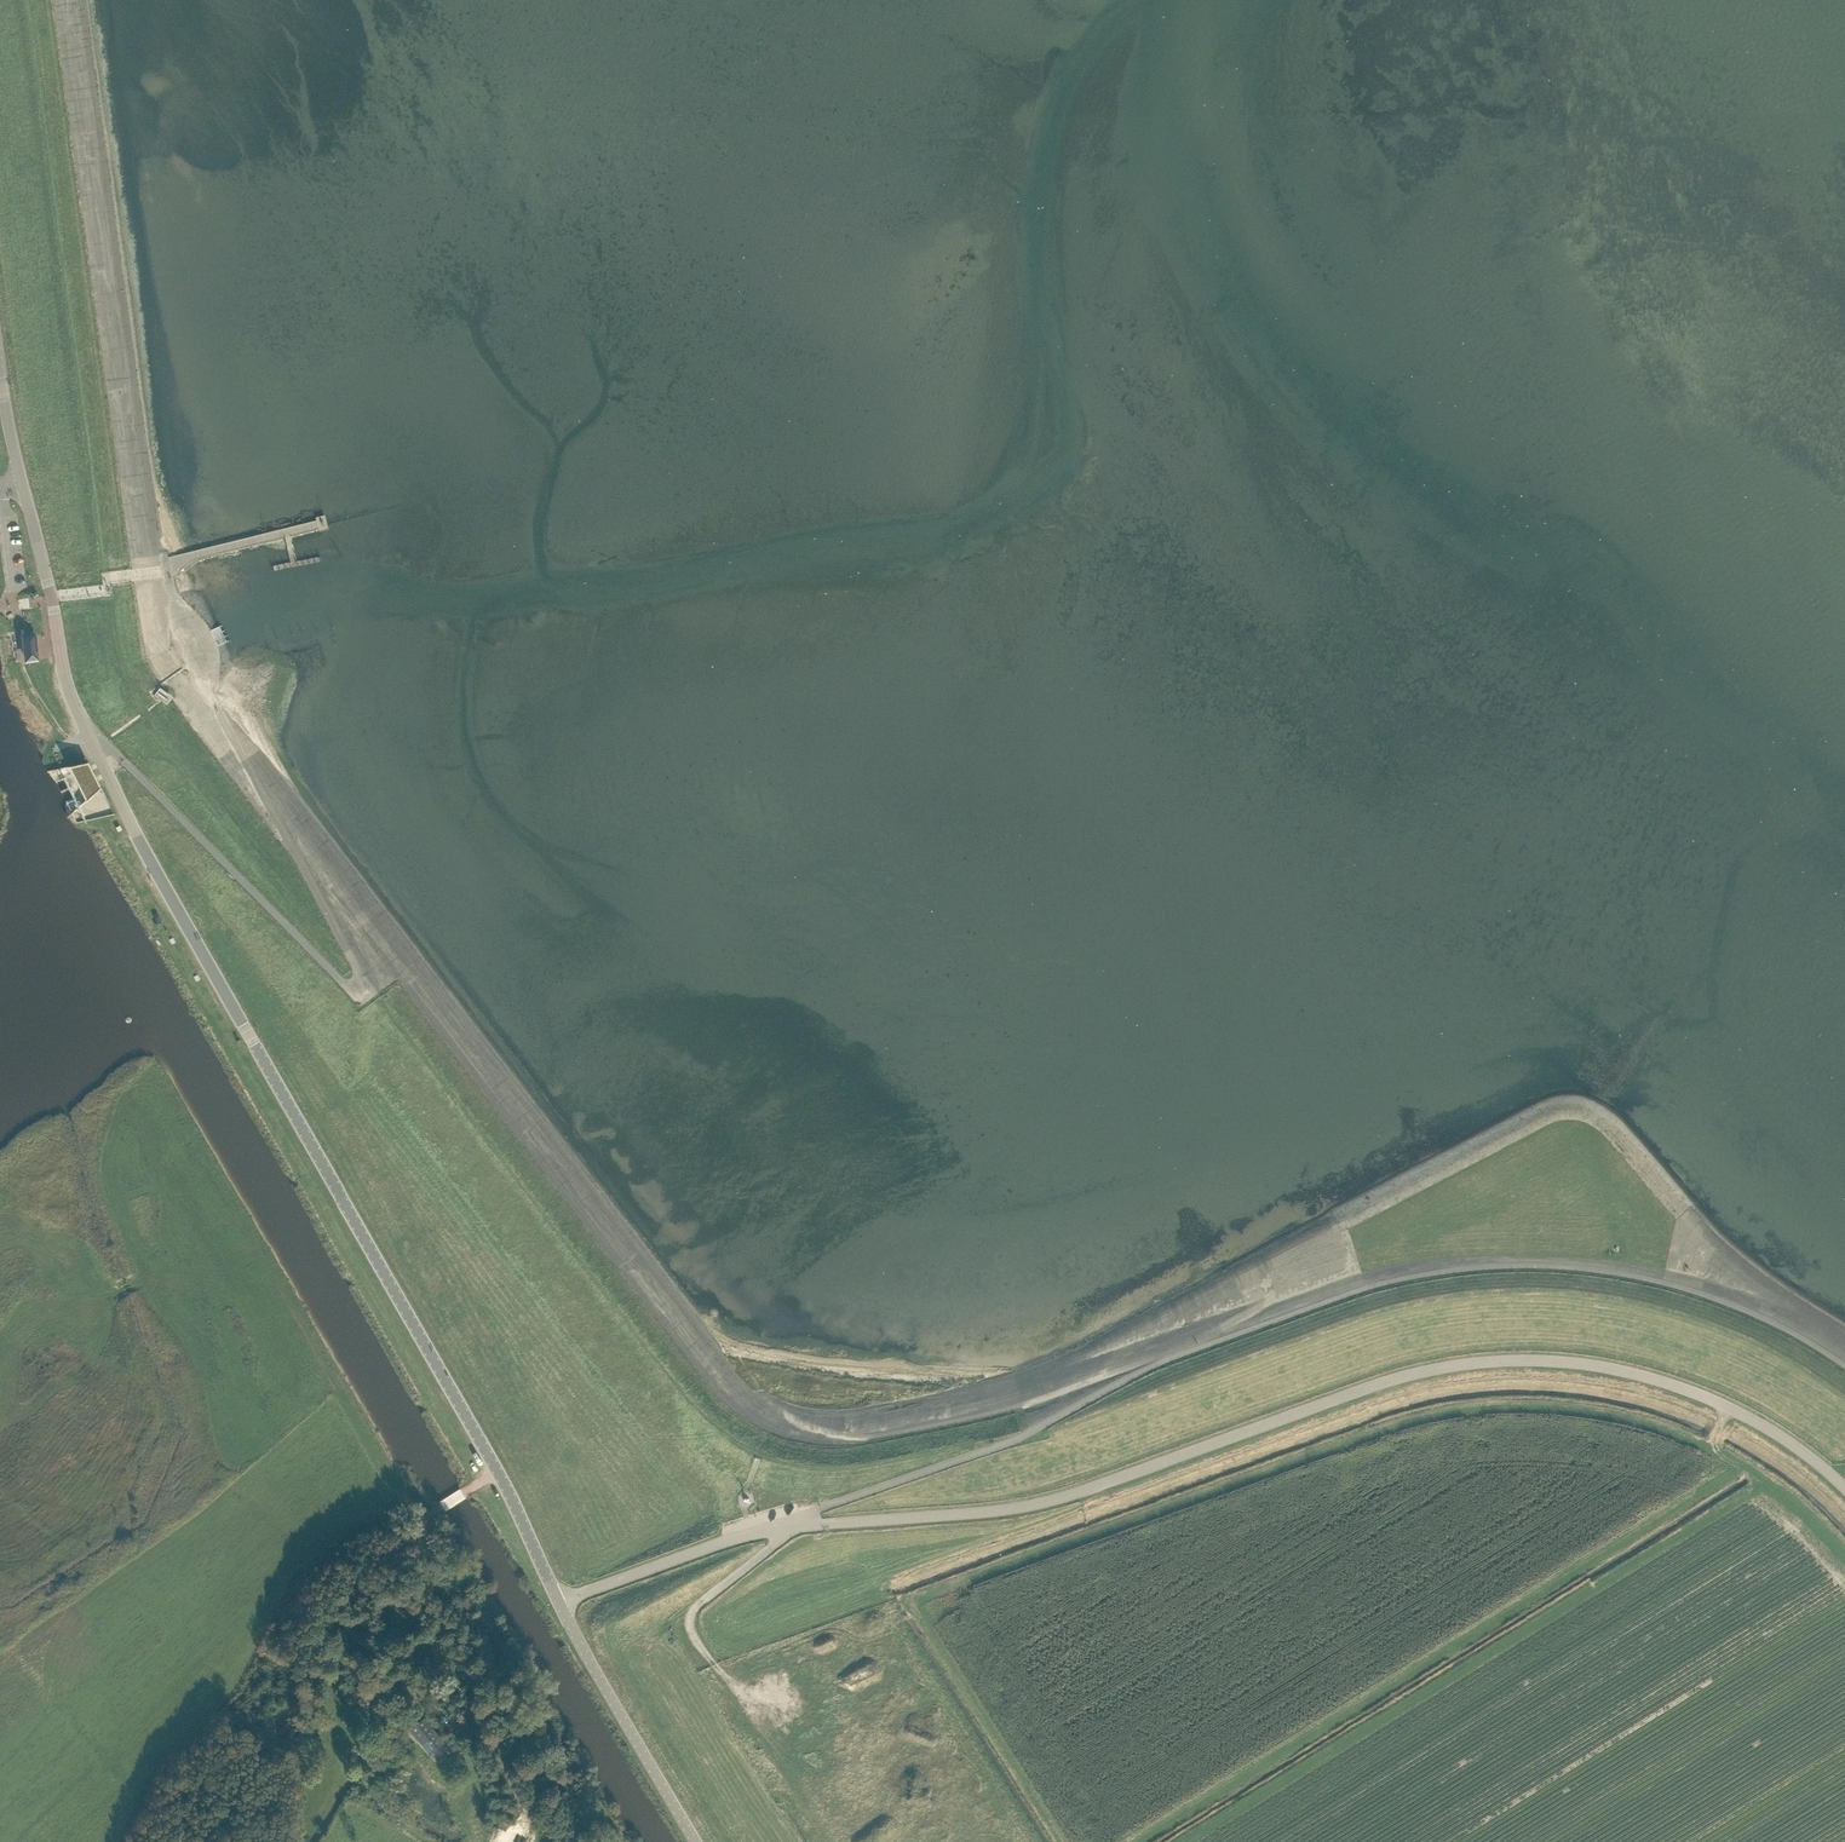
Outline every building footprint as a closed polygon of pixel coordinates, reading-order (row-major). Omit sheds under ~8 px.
[(34,634),(23,636),(27,660),(31,660),(38,659),(36,649),(34,634)] [(88,762),(68,766),(86,801),(101,788),(88,762)] [(345,1624),(342,1632),(349,1634),(352,1627),(345,1624)] [(353,1685),(345,1698),(354,1704),(362,1690),(353,1685)] [(367,1685),(363,1691),(368,1694),(372,1688),(367,1685)]
